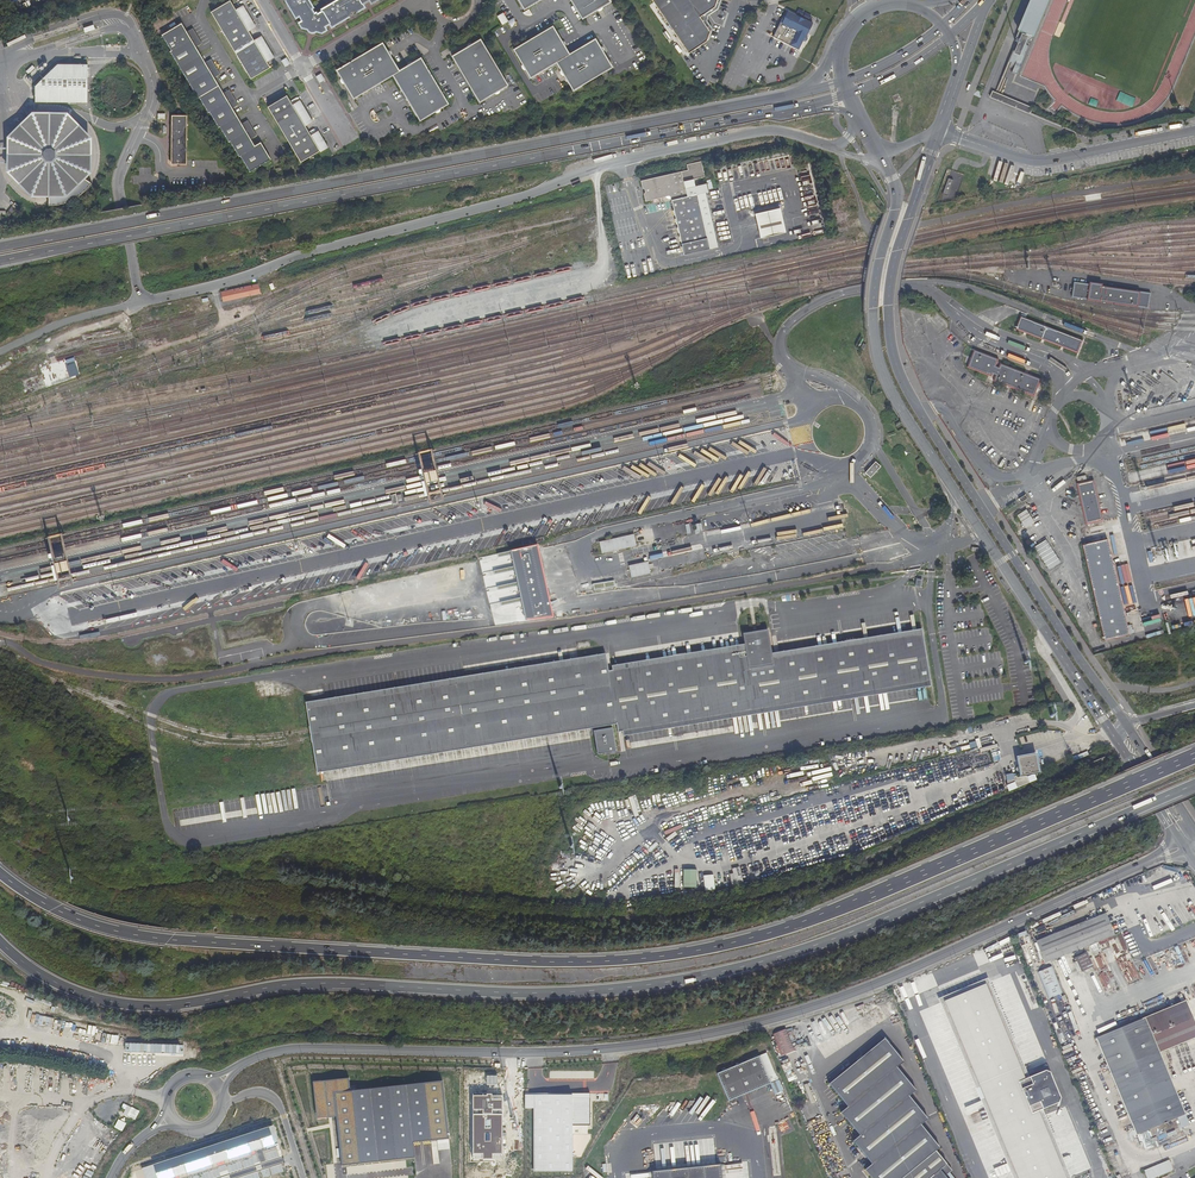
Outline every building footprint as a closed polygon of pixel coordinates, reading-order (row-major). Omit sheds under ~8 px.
[(310,8),(312,7),(308,0),(286,0),(288,3),(289,2),(293,8),(291,9),(296,17),(299,14),(310,8)] [(358,0),(338,0),(322,9),(323,11),(330,22),(332,26),(340,21),(339,19),(344,16),(345,18),(350,15),(350,13),(350,12),(351,11),(352,11),(354,11),(355,11),(356,12),(360,9),(359,7),(362,5),(358,0)] [(524,11),(543,0),(518,0),(524,11)] [(582,20),(600,9),(611,3),(609,0),(571,0),(582,20)] [(688,54),(706,42),(710,32),(700,18),(715,8),(717,0),(651,0),(688,54)] [(1011,63),(1014,65),(1011,72),(1017,75),(1029,46),(1026,45),(1028,40),(1030,41),(1048,0),(1031,0),(1015,38),(1017,39),(1007,62),(1011,63)] [(210,13),(250,80),(269,68),(266,62),(272,58),(260,39),(254,43),(247,31),(253,28),(242,8),(235,12),(229,1),(210,13)] [(303,21),(314,14),(312,11),(310,8),(299,14),(301,18),(303,21)] [(330,22),(323,11),(320,13),(317,15),(323,26),(327,24),(330,22)] [(799,50),(804,41),(805,38),(806,37),(807,37),(813,24),(788,12),(782,24),(781,23),(773,37),(799,50)] [(323,26),(317,15),(316,13),(314,14),(303,21),(299,23),(302,27),(309,29),(309,26),(316,28),(315,30),(322,32),(326,30),(323,26)] [(508,22),(506,19),(504,16),(503,14),(497,17),(502,25),(508,22)] [(181,23),(161,34),(171,51),(170,51),(197,98),(199,97),(208,113),(209,112),(218,127),(219,127),(228,142),(230,141),(238,157),(240,156),(249,172),(270,159),(260,142),(255,146),(250,139),(256,135),(247,120),(241,124),(232,108),(238,104),(229,89),(223,93),(214,77),(219,74),(211,58),(204,62),(195,47),(201,43),(192,28),(186,31),(181,23)] [(557,63),(570,55),(563,44),(553,27),(533,40),(514,51),(524,67),(531,79),(557,63)] [(570,55),(557,63),(563,73),(574,91),(613,68),(596,40),(570,55)] [(481,41),(453,59),(474,93),(481,104),(509,87),(481,41)] [(393,78),(400,73),(383,45),(377,49),(337,72),(354,101),(393,78)] [(400,73),(393,78),(420,123),(449,107),(421,60),(400,73)] [(88,65),(58,65),(35,87),(35,102),(88,103),(88,65)] [(1005,103),(1007,98),(1000,95),(995,92),(992,91),(990,96),(1005,103)] [(1117,101),(1132,106),(1135,97),(1119,92),(1117,101)] [(266,107),(299,163),(325,147),(317,134),(311,138),(304,127),(310,123),(299,103),(292,107),(286,95),(266,107)] [(1089,97),(1087,102),(1094,105),(1096,100),(1089,97)] [(1013,100),(1011,105),(1029,113),(1032,108),(1013,100)] [(15,133),(13,138),(12,140),(11,142),(9,148),(9,150),(8,155),(9,158),(9,163),(10,168),(11,171),(13,175),(16,180),(18,182),(19,184),(23,188),(27,191),(32,193),(34,194),(39,196),(44,197),(49,197),(49,206),(54,206),(59,205),(65,203),(70,201),(75,199),(80,196),(83,193),(86,190),(91,184),(85,179),(89,172),(90,167),(91,162),(92,156),(92,154),(92,151),(91,146),(90,143),(88,139),(87,136),(86,134),(83,130),(81,128),(77,124),(73,121),(71,120),(66,117),(63,116),(61,116),(56,114),(51,114),(48,114),(43,115),(38,116),(35,117),(30,119),(26,122),(24,123),(20,127),(17,131),(15,133)] [(187,116),(172,116),(171,165),(186,165),(187,116)] [(686,164),(687,170),(688,173),(682,174),(681,171),(640,180),(642,188),(644,189),(645,192),(643,194),(645,201),(669,196),(670,197),(684,255),(710,249),(703,222),(697,195),(687,197),(683,181),(704,177),(701,161),(686,164)] [(942,194),(947,196),(953,180),(948,178),(942,194)] [(778,209),(752,214),(757,239),(783,233),(778,209)] [(1148,307),(1150,292),(1073,281),(1071,297),(1148,307)] [(257,285),(221,293),(223,301),(259,294),(257,285)] [(1017,330),(1077,352),(1082,339),(1020,315),(1015,328),(1015,329),(1017,330)] [(1029,373),(1024,372),(1002,363),(1000,362),(998,367),(995,366),(998,358),(973,348),(966,367),(991,376),(992,373),(995,374),(993,381),(1033,396),(1040,378),(1029,373)] [(875,461),(864,472),(870,478),(880,467),(875,461)] [(1103,520),(1093,479),(1076,483),(1085,524),(1103,520)] [(1024,528),(1034,522),(1026,509),(1016,514),(1024,528)] [(633,534),(598,540),(600,552),(635,547),(633,534)] [(1048,570),(1060,562),(1046,539),(1034,546),(1048,570)] [(1129,634),(1112,558),(1107,539),(1083,545),(1087,564),(1104,640),(1129,634)] [(647,561),(627,563),(629,576),(649,574),(647,561)] [(612,581),(593,585),(593,589),(613,585),(612,581)] [(1134,589),(1123,590),(1124,607),(1132,607),(1132,599),(1134,599),(1134,589)] [(928,688),(918,629),(768,654),(765,631),(756,632),(739,635),(741,648),(605,670),(603,653),(313,700),(301,702),(305,728),(306,734),(307,737),(308,742),(313,775),(321,774),(612,726),(614,739),(928,688)] [(740,867),(731,868),(732,873),(729,874),(731,887),(742,886),(740,867)] [(694,888),(695,870),(681,869),(681,887),(694,888)] [(701,876),(704,891),(714,890),(712,874),(701,876)] [(1038,942),(1046,963),(1068,954),(1114,934),(1107,914),(1038,942)] [(1072,958),(1077,972),(1092,966),(1086,952),(1072,958)] [(1052,966),(1038,971),(1048,998),(1062,993),(1052,966)] [(944,999),(1017,1177),(1064,1177),(1066,1177),(1038,1110),(1046,1106),(1045,1102),(1054,1099),(1055,1100),(1058,1097),(1048,1073),(1046,1072),(1035,1076),(1033,1074),(1025,1078),(985,982),(944,999)] [(1181,1129),(1177,1119),(1185,1116),(1161,1053),(1194,1039),(1194,1020),(1188,1001),(1098,1037),(1135,1134),(1148,1130),(1156,1148),(1184,1137),(1181,1129)] [(787,1027),(772,1033),(780,1054),(795,1048),(787,1027)] [(830,1090),(848,1115),(897,1075),(904,1069),(885,1045),(830,1090)] [(764,1053),(715,1074),(727,1101),(768,1083),(773,1094),(780,1090),(764,1053)] [(779,1061),(782,1070),(790,1067),(787,1058),(779,1061)] [(860,1144),(908,1104),(916,1098),(897,1075),(848,1115),(841,1120),(860,1144)] [(498,1076),(486,1076),(486,1085),(498,1085),(498,1076)] [(449,1138),(442,1081),(350,1091),(349,1078),(313,1082),(317,1119),(336,1116),(342,1166),(415,1158),(413,1142),(449,1138)] [(487,1095),(473,1095),(473,1159),(502,1159),(502,1095),(492,1095),(492,1094),(487,1094),(487,1095)] [(140,1111),(124,1103),(121,1108),(125,1110),(123,1114),(135,1120),(140,1111)] [(927,1127),(908,1104),(860,1144),(852,1150),(871,1173),(921,1133),(927,1127)] [(1189,1126),(1185,1116),(1177,1119),(1181,1129),(1189,1126)] [(115,1128),(123,1132),(127,1123),(119,1119),(115,1128)] [(273,1127),(135,1171),(132,1177),(173,1177),(278,1144),(273,1127)] [(937,1159),(939,1156),(921,1133),(871,1173),(866,1177),(913,1177),(937,1159)] [(940,1176),(946,1171),(937,1159),(913,1177),(937,1177),(940,1176)] [(1143,1169),(1146,1177),(1153,1177),(1174,1171),(1170,1160),(1143,1169)] [(719,1165),(651,1172),(651,1177),(720,1177),(719,1165)]
